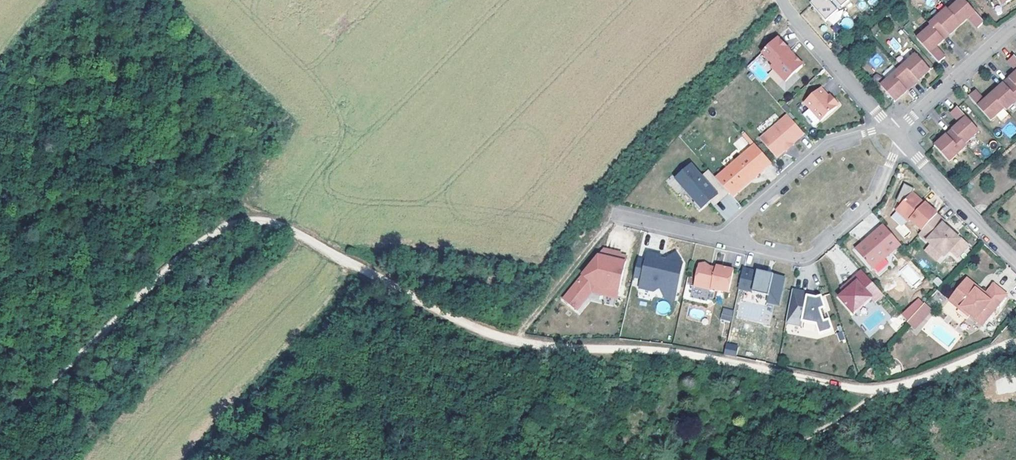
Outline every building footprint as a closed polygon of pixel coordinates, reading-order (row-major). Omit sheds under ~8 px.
[(811,5),(826,21),(838,10),(831,2),(834,0),(816,0),(816,1),(811,5)] [(929,28),(915,41),(937,64),(944,58),(933,46),(935,45),(936,47),(965,21),(963,19),(965,18),(976,30),(983,24),(961,0),(947,13),(945,11),(927,26),(929,28)] [(775,39),(759,55),(771,67),(769,69),(783,83),(799,68),(799,64),(793,58),(789,58),(785,54),(787,52),(775,39)] [(929,71),(914,55),(879,86),(894,102),(929,71)] [(1013,56),(1007,62),(1015,72),(1015,59),(1013,56)] [(758,70),(752,64),(749,66),(761,80),(768,73),(762,67),(758,70)] [(990,119),(1004,107),(1006,109),(1015,100),(1015,75),(1015,76),(1014,74),(986,99),(987,101),(985,102),(984,100),(974,90),(968,96),(990,119)] [(818,86),(801,101),(818,120),(837,103),(830,96),(828,98),(826,95),(818,86)] [(959,125),(958,123),(951,129),(963,143),(977,131),(956,106),(950,112),(961,124),(959,125)] [(802,133),(785,115),(758,139),(775,158),(783,150),(782,149),(790,142),(791,144),(802,133)] [(1015,131),(1015,128),(1010,122),(1002,131),(1010,138),(1015,131)] [(963,143),(951,129),(933,145),(947,161),(965,145),(963,143)] [(733,143),(739,151),(748,144),(742,136),(733,143)] [(790,142),(782,149),(783,150),(784,151),(792,145),(791,144),(790,142)] [(753,146),(714,181),(722,191),(727,196),(730,198),(769,164),(753,146)] [(689,168),(673,182),(693,204),(691,206),(698,213),(709,203),(722,191),(714,181),(708,174),(700,181),(699,179),(689,168)] [(699,179),(700,181),(708,174),(706,172),(699,179)] [(722,191),(709,203),(713,209),(727,196),(722,191)] [(912,193),(897,210),(909,221),(911,220),(923,230),(938,214),(938,213),(926,202),(924,204),(920,201),(921,200),(912,193)] [(923,230),(920,234),(943,254),(949,248),(951,250),(961,238),(953,232),(953,231),(952,232),(948,229),(949,228),(944,223),(946,221),(938,214),(923,230)] [(884,226),(856,251),(873,269),(901,244),(884,226)] [(601,253),(561,304),(575,315),(589,297),(594,291),(616,295),(623,266),(616,264),(617,259),(618,257),(601,253)] [(639,283),(637,291),(652,294),(658,291),(673,294),(677,275),(679,276),(681,267),(673,256),(664,262),(663,263),(658,262),(659,259),(644,256),(643,264),(639,283)] [(643,264),(635,263),(631,281),(639,283),(643,264)] [(898,271),(909,287),(921,279),(910,263),(898,271)] [(703,267),(697,268),(693,289),(711,293),(711,292),(728,295),(733,273),(715,269),(715,272),(709,271),(703,267)] [(772,278),(742,271),(737,294),(752,297),(752,295),(765,298),(767,300),(766,306),(778,309),(784,278),(772,276),(772,278)] [(844,293),(839,298),(854,314),(871,298),(875,302),(883,294),(862,271),(853,278),(856,282),(844,293)] [(968,272),(966,274),(985,290),(987,287),(968,272)] [(966,274),(950,294),(970,310),(971,308),(984,318),(1008,288),(995,278),(987,287),(985,290),(966,274)] [(841,289),(844,293),(856,282),(853,278),(841,289)] [(940,286),(925,302),(930,307),(938,298),(943,302),(950,294),(940,286)] [(616,295),(594,291),(589,297),(615,303),(616,295)] [(673,294),(658,291),(664,302),(671,304),(673,294)] [(808,294),(792,291),(786,324),(802,327),(803,323),(817,325),(819,335),(828,333),(822,310),(825,309),(822,297),(816,298),(808,297),(808,294)] [(919,298),(910,306),(916,311),(924,303),(919,298)] [(656,311),(667,315),(671,304),(659,300),(656,311)] [(916,311),(914,313),(921,320),(932,309),(930,307),(925,302),(924,303),(916,311)] [(767,313),(760,313),(761,305),(749,304),(748,317),(762,318),(762,321),(766,321),(767,313)] [(901,313),(907,320),(914,313),(916,311),(910,306),(901,313)] [(732,314),(723,312),(721,322),(730,324),(732,314)] [(907,320),(907,321),(914,328),(921,320),(914,313),(907,320)] [(726,349),(723,358),(735,360),(737,351),(726,349)]
